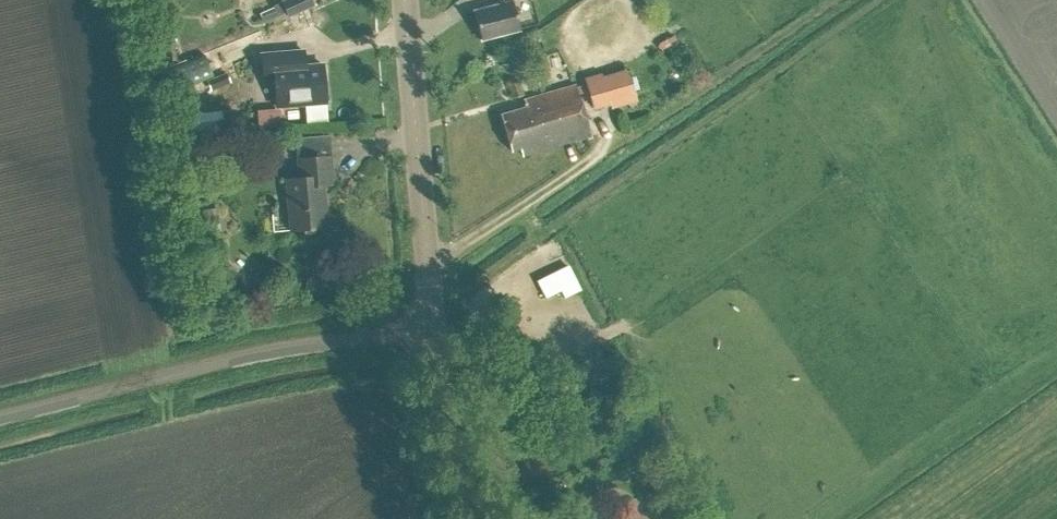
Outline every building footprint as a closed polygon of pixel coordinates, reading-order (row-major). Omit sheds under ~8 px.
[(312,0),(286,0),(281,2),(281,4),(258,14),(262,23),(286,12),(289,19),(315,7),(312,0)] [(499,4),(474,11),(482,42),(522,32),(513,0),(498,0),(499,4)] [(325,64),(307,66),(306,53),(261,56),(263,85),(275,84),(276,107),(329,103),(325,64)] [(588,81),(589,83),(584,84),(587,93),(591,91),(596,105),(610,101),(607,91),(612,89),(615,99),(632,93),(625,69),(588,81)] [(509,86),(512,99),(523,96),(519,83),(509,86)] [(511,145),(513,152),(521,150),(524,158),(592,137),(577,85),(527,100),(528,107),(502,115),(504,123),(503,123),(510,145),(511,145)] [(210,127),(204,89),(184,92),(190,130),(210,127)] [(329,230),(325,187),(335,186),(332,157),(297,161),(299,178),(285,179),(290,233),(329,230)]
